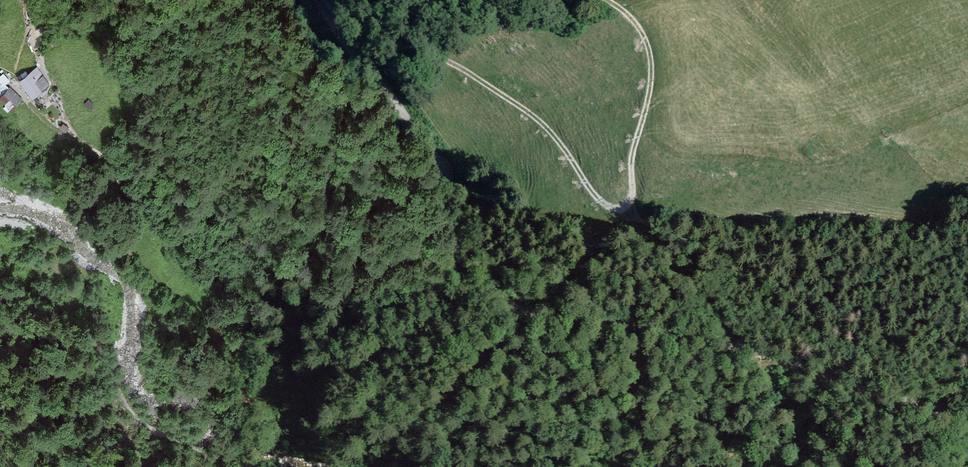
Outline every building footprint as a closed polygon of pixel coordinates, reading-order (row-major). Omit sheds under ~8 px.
[(37,67),(19,81),(32,98),(50,83),(37,67)] [(3,74),(0,77),(0,87),(1,88),(0,89),(0,97),(0,99),(10,109),(22,97),(10,86),(8,88),(4,83),(8,79),(3,74)]
